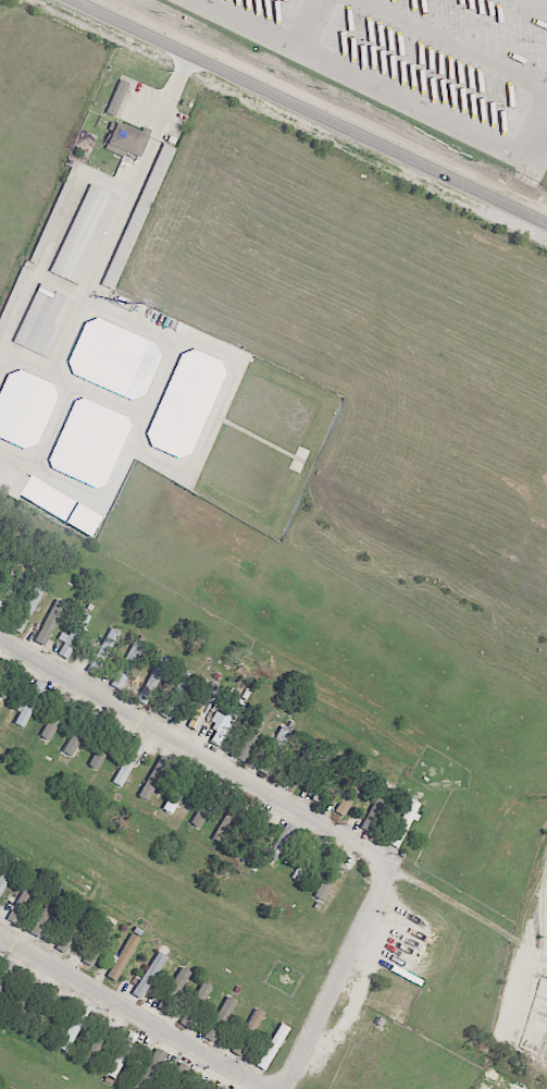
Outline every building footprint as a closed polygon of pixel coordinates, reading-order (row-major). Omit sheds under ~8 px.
[(127,83),(118,80),(106,114),(114,117),(127,83)] [(138,157),(148,136),(115,122),(104,149),(123,157),(125,152),(138,157)] [(115,291),(173,149),(160,143),(102,285),(115,291)] [(51,273),(81,286),(117,197),(87,184),(51,273)] [(4,337),(22,288),(28,290),(34,273),(19,268),(0,320),(0,335),(4,337)] [(13,343),(49,358),(74,299),(38,284),(13,343)] [(182,347),(144,443),(188,461),(226,365),(182,347)] [(9,368),(0,391),(0,438),(34,452),(59,387),(9,368)] [(0,461),(0,491),(16,500),(29,477),(0,461)] [(36,642),(48,646),(64,603),(53,599),(36,642)] [(68,660),(90,617),(79,611),(62,642),(63,643),(57,655),(68,660)] [(98,677),(121,631),(110,626),(88,672),(98,677)] [(109,685),(120,692),(145,648),(134,642),(109,685)] [(168,660),(159,656),(139,701),(148,705),(168,660)] [(10,668),(0,689),(0,696),(6,699),(19,672),(10,668)] [(218,686),(202,680),(188,713),(193,715),(189,725),(200,730),(218,686)] [(70,703),(61,697),(39,736),(49,741),(70,703)] [(216,712),(208,727),(215,731),(209,742),(219,747),(242,705),(233,699),(223,716),(216,712)] [(91,712),(82,708),(63,753),(73,757),(91,712)] [(254,770),(271,776),(288,730),(279,727),(274,741),(265,738),(254,770)] [(98,770),(116,735),(111,732),(108,738),(103,735),(87,765),(98,770)] [(114,785),(123,789),(142,743),(132,739),(114,785)] [(149,803),(170,760),(159,755),(138,798),(149,803)] [(196,772),(187,766),(161,809),(171,814),(196,772)] [(360,828),(370,834),(393,791),(382,785),(360,828)] [(189,824),(199,830),(218,797),(208,791),(189,824)] [(224,819),(222,818),(210,839),(222,845),(237,817),(228,812),(224,819)] [(267,857),(276,863),(296,828),(286,823),(267,857)] [(299,882),(320,844),(312,840),(291,878),(299,882)] [(342,858),(331,854),(315,899),(326,902),(342,858)] [(13,872),(4,867),(0,874),(0,896),(13,872)] [(7,919),(16,925),(37,887),(27,881),(7,919)] [(81,962),(95,967),(111,923),(97,918),(81,962)] [(64,954),(76,931),(68,926),(55,949),(64,954)] [(106,977),(116,982),(140,938),(130,933),(113,963),(114,963),(106,977)] [(4,958),(0,966),(0,992),(15,965),(4,958)] [(170,1007),(190,972),(180,966),(160,1002),(170,1007)] [(188,1009),(198,1014),(211,986),(200,982),(188,1009)] [(203,1037),(213,1043),(235,1001),(226,996),(203,1037)] [(58,1049),(68,1053),(89,1008),(79,1003),(58,1049)] [(262,1013),(253,1009),(245,1031),(254,1034),(262,1013)] [(258,1067),(268,1072),(286,1027),(277,1023),(258,1067)] [(109,1031),(101,1027),(84,1059),(91,1063),(109,1031)] [(130,1056),(139,1036),(128,1031),(107,1076),(115,1079),(126,1054),(130,1056)] [(163,1052),(153,1048),(134,1088),(147,1088),(163,1052)] [(188,1067),(177,1062),(165,1088),(178,1088),(188,1067)] [(213,1080),(205,1076),(198,1088),(209,1088),(213,1080)]
